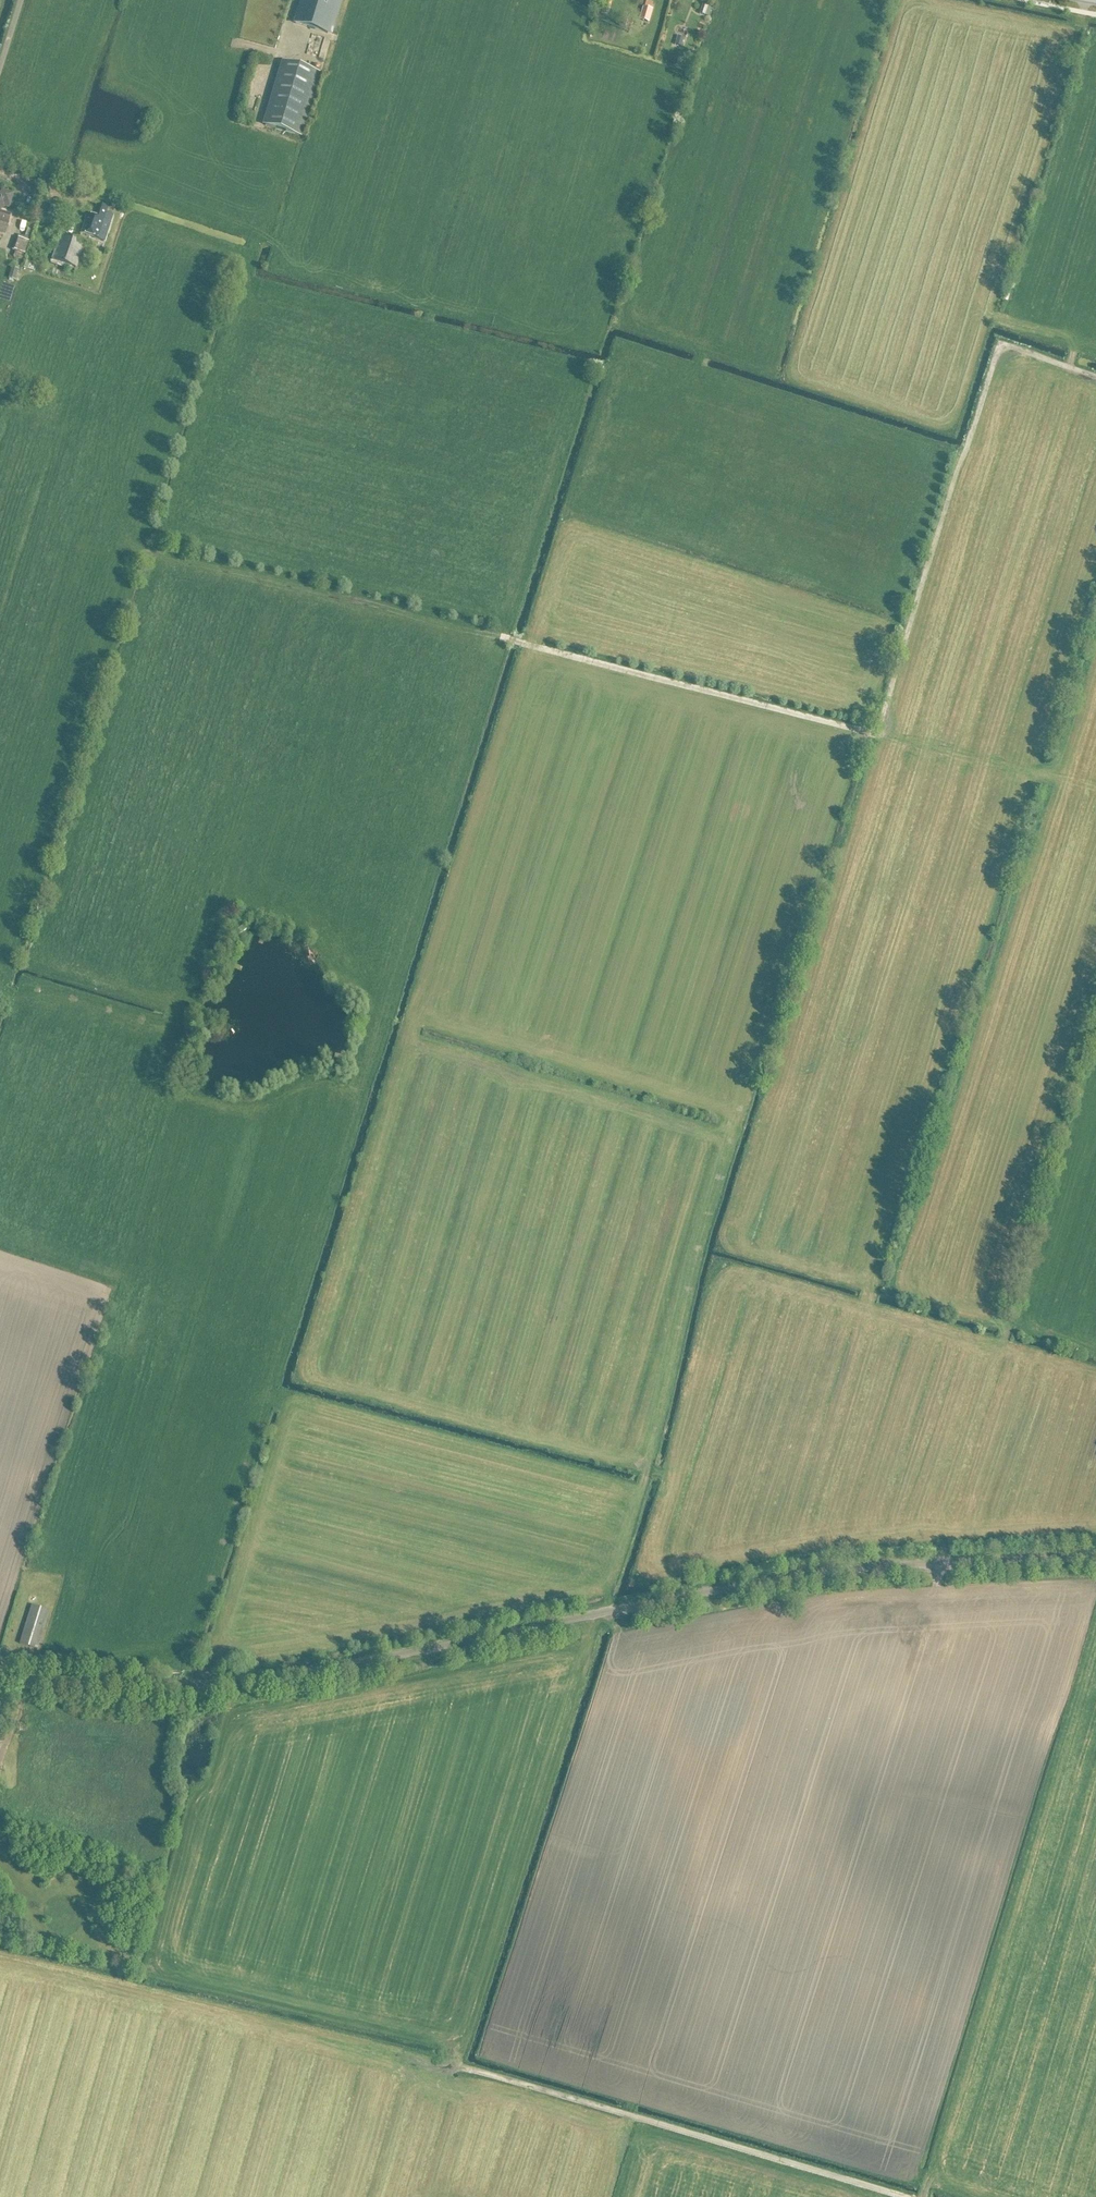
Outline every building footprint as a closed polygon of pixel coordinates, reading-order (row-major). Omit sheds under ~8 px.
[(337,0),(303,0),(295,25),(327,34),(337,0)] [(602,9),(610,11),(613,0),(604,0),(602,9)] [(646,2),(644,8),(643,8),(639,21),(649,24),(653,11),(651,10),(653,4),(646,2)] [(682,46),(685,39),(678,36),(675,44),(682,46)] [(302,138),(321,74),(282,62),(263,126),(302,138)] [(8,226),(11,216),(1,213),(3,207),(9,209),(13,194),(0,190),(0,223),(8,226)] [(105,243),(113,217),(107,215),(108,211),(98,208),(97,208),(99,209),(98,211),(96,210),(93,219),(87,217),(81,236),(105,243)] [(76,269),(84,243),(62,236),(54,261),(76,269)] [(23,262),(30,242),(17,238),(12,251),(16,252),(14,259),(23,262)] [(37,1651),(49,1612),(31,1607),(19,1646),(37,1651)]
